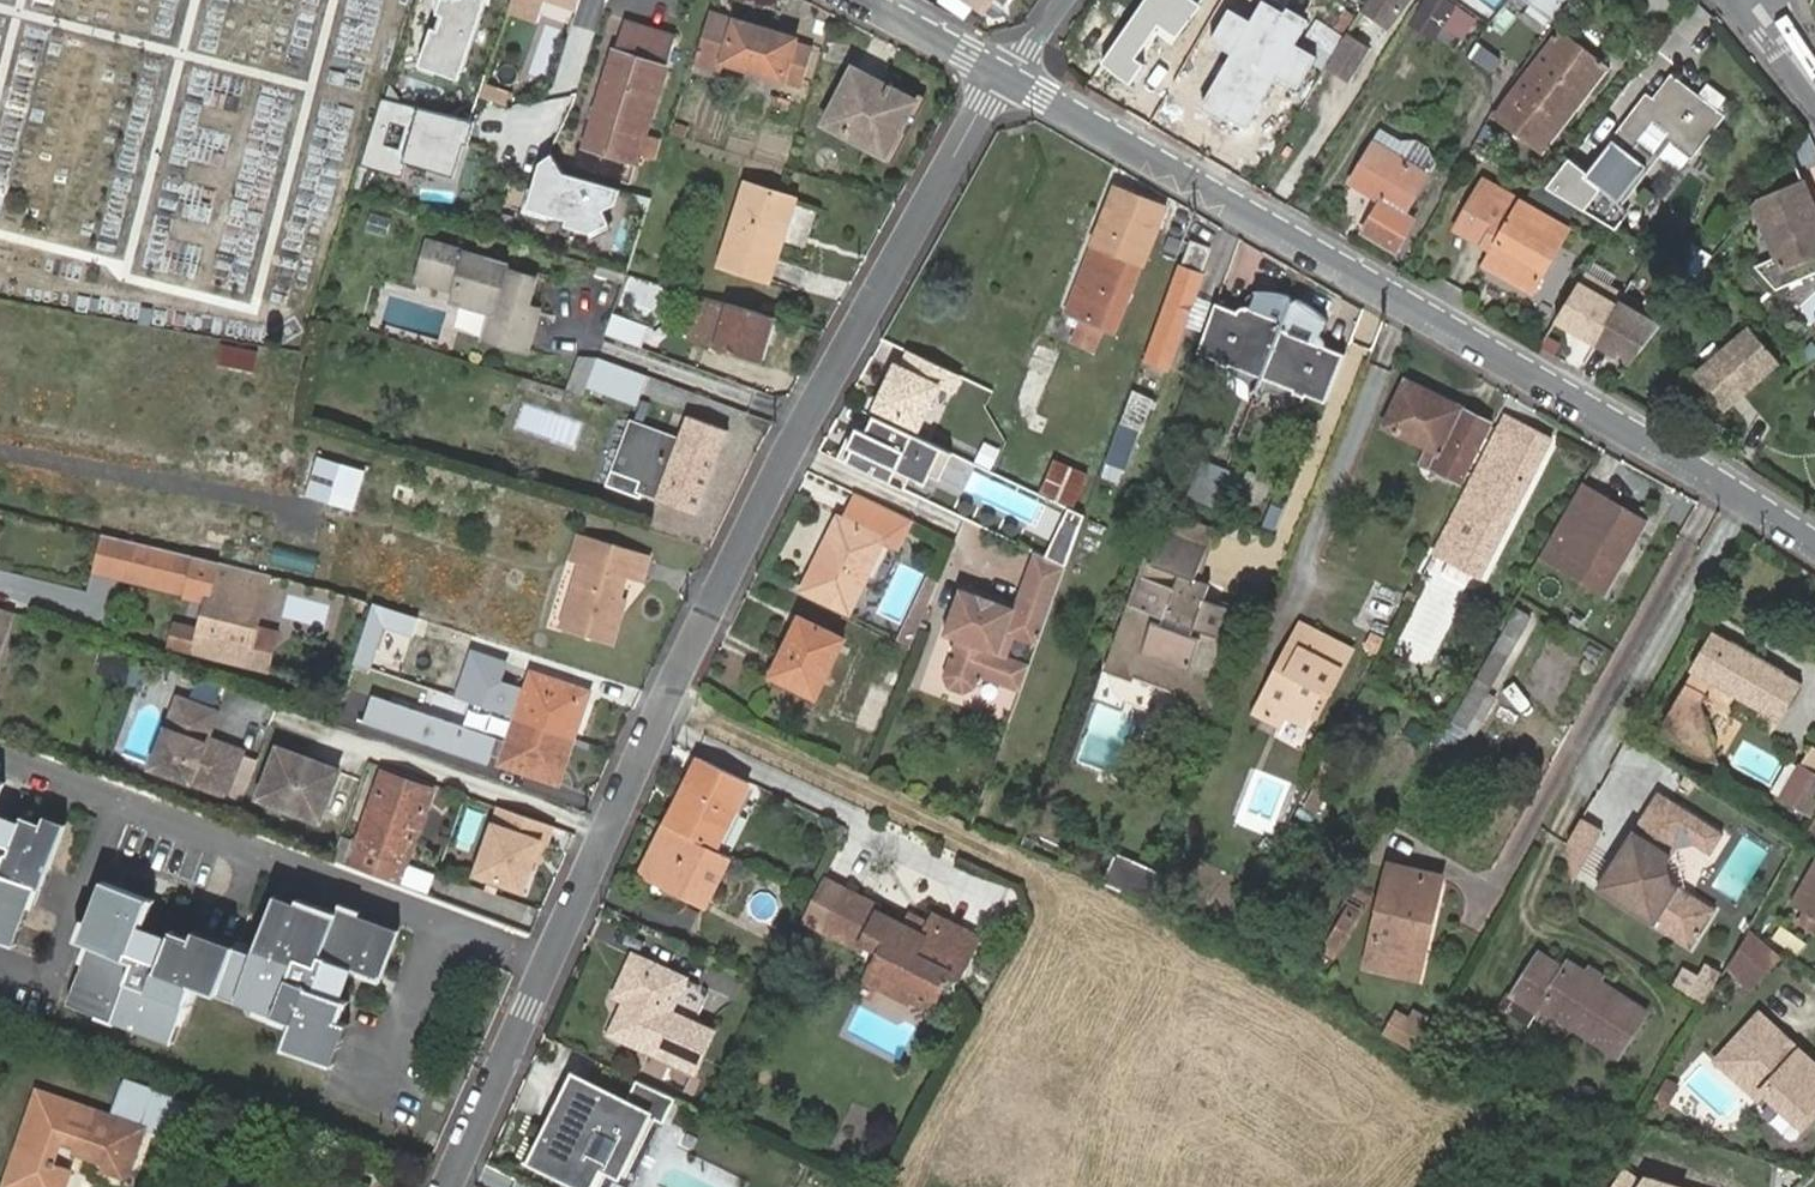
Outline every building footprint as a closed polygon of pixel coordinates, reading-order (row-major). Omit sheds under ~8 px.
[(415,69),(460,84),(488,0),(438,0),(415,69)] [(511,13),(538,22),(546,0),(515,0),(511,13)] [(546,0),(579,12),(582,1),(579,0),(546,0)] [(985,8),(991,0),(972,0),(985,8)] [(1232,108),(1278,42),(1216,0),(1202,0),(1171,46),(1204,69),(1194,83),(1232,108)] [(1303,0),(1247,0),(1286,25),(1303,0)] [(1371,1),(1360,17),(1385,32),(1410,0),(1371,0),(1371,1)] [(1446,0),(1429,0),(1412,26),(1432,40),(1443,23),(1470,42),(1482,23),(1446,0)] [(1552,20),(1570,0),(1529,0),(1552,20)] [(1519,16),(1506,7),(1491,25),(1504,34),(1519,16)] [(800,39),(711,12),(698,54),(813,89),(822,59),(797,51),(800,39)] [(1353,80),(1369,47),(1315,20),(1298,53),(1353,80)] [(680,37),(628,21),(588,146),(641,162),(680,37)] [(1609,68),(1563,33),(1499,117),(1546,153),(1609,68)] [(919,101),(858,69),(829,122),(889,155),(919,101)] [(1591,174),(1572,159),(1550,187),(1607,222),(1671,137),(1692,153),(1721,117),(1674,81),(1656,103),(1649,99),(1591,174)] [(512,96),(486,87),(483,95),(509,105),(512,96)] [(477,124),(472,123),(425,110),(383,100),(362,165),(370,167),(403,178),(407,163),(455,177),(477,124)] [(1386,131),(1378,144),(1430,176),(1442,156),(1417,141),(1405,142),(1386,131)] [(1430,176),(1378,144),(1354,182),(1385,201),(1367,232),(1398,251),(1416,220),(1406,214),(1430,176)] [(1796,154),(1757,206),(1779,258),(1783,268),(1814,256),(1814,200),(1796,154)] [(554,155),(541,165),(524,216),(591,235),(594,239),(614,232),(605,211),(617,206),(622,190),(566,176),(554,155)] [(364,189),(370,167),(362,165),(356,186),(364,189)] [(801,200),(752,183),(723,262),(772,279),(801,200)] [(1571,231),(1490,185),(1468,224),(1501,243),(1489,265),(1536,292),(1571,231)] [(1120,189),(1072,314),(1118,331),(1165,205),(1120,189)] [(1567,201),(1548,190),(1542,199),(1562,211),(1567,201)] [(435,225),(418,221),(413,237),(429,241),(435,225)] [(499,308),(497,315),(538,327),(540,319),(530,316),(540,279),(512,271),(514,265),(439,243),(428,280),(460,289),(464,291),(461,297),(499,308)] [(1184,266),(1150,362),(1170,370),(1204,275),(1201,273),(1209,249),(1196,243),(1187,266),(1184,266)] [(1779,258),(1756,268),(1778,291),(1814,276),(1814,256),(1783,268),(1779,258)] [(1621,277),(1598,263),(1590,275),(1614,288),(1621,277)] [(1660,334),(1670,320),(1646,307),(1614,288),(1590,275),(1561,323),(1636,366),(1659,335),(1660,334)] [(550,283),(540,279),(530,316),(540,319),(550,283)] [(658,305),(660,284),(629,282),(628,303),(658,305)] [(1249,314),(1218,302),(1201,351),(1220,358),(1219,362),(1232,367),(1233,364),(1265,377),(1284,329),(1297,295),(1294,295),(1289,293),(1283,291),(1273,290),(1265,290),(1257,290),(1249,314)] [(780,314),(706,294),(693,340),(767,360),(780,314)] [(1299,296),(1297,295),(1284,329),(1265,377),(1296,389),(1294,393),(1307,398),(1308,395),(1329,403),(1348,355),(1318,343),(1328,316),(1325,313),(1319,310),(1314,306),(1309,302),(1303,299),(1299,296)] [(538,327),(497,315),(491,339),(532,351),(538,327)] [(642,347),(649,328),(616,316),(609,335),(642,347)] [(1777,363),(1754,334),(1702,377),(1725,406),(1777,363)] [(223,342),(218,362),(255,370),(259,350),(223,342)] [(1044,434),(1051,419),(1034,411),(1061,354),(1039,343),(1005,415),(1044,434)] [(964,376),(912,352),(905,368),(899,366),(879,409),(922,430),(942,388),(956,394),(964,376)] [(638,408),(650,376),(601,359),(590,389),(638,408)] [(1433,466),(1464,483),(1495,426),(1409,380),(1387,424),(1439,452),(1433,466)] [(1136,391),(1125,421),(1143,428),(1154,397),(1136,391)] [(1554,438),(1510,415),(1437,554),(1481,578),(1554,438)] [(956,454),(878,416),(870,433),(861,429),(856,440),(851,438),(841,460),(908,491),(918,469),(944,481),(956,454)] [(701,516),(732,432),(693,417),(684,440),(637,422),(613,487),(644,499),(647,493),(662,499),(661,501),(701,516)] [(1099,475),(1117,484),(1138,439),(1120,431),(1099,475)] [(322,455),(310,496),(357,510),(369,469),(322,455)] [(1074,510),(1090,477),(1056,461),(1041,495),(1070,508),(1074,510)] [(1211,462),(1194,500),(1228,515),(1245,476),(1211,462)] [(1587,486),(1543,563),(1606,598),(1650,521),(1587,486)] [(852,493),(803,595),(850,616),(886,542),(896,547),(909,520),(852,493)] [(1074,510),(1070,508),(1051,557),(1070,565),(1090,517),(1074,510)] [(1144,579),(1112,669),(1135,678),(1137,670),(1181,686),(1178,695),(1203,704),(1236,612),(1207,601),(1208,584),(1226,535),(1168,513),(1150,563),(1157,566),(1152,581),(1144,579)] [(609,607),(612,598),(619,576),(635,582),(644,555),(577,534),(568,561),(579,564),(557,629),(607,646),(618,610),(609,607)] [(285,549),(281,568),(314,575),(318,556),(285,549)] [(1026,586),(1058,599),(1070,565),(1051,557),(1039,552),(1026,586)] [(260,630),(273,575),(214,560),(200,614),(206,616),(198,650),(257,665),(265,631),(260,630)] [(899,639),(913,646),(929,606),(940,580),(925,574),(915,601),(899,639)] [(982,678),(1004,686),(1014,659),(1021,639),(1041,647),(1058,599),(1027,587),(1019,609),(961,587),(944,635),(957,641),(944,676),(948,690),(967,697),(978,690),(982,678)] [(622,601),(612,598),(609,607),(618,610),(622,601)] [(412,638),(419,617),(374,603),(356,663),(396,675),(408,637),(412,638)] [(18,613),(0,607),(0,663),(18,613)] [(1518,610),(1456,722),(1469,729),(1531,617),(1518,610)] [(845,639),(801,619),(774,677),(819,697),(845,639)] [(1303,625),(1257,714),(1282,726),(1287,714),(1304,722),(1323,688),(1330,691),(1350,651),(1303,625)] [(1716,633),(1694,671),(1710,682),(1779,721),(1801,682),(1716,633)] [(143,663),(114,653),(106,674),(135,684),(143,663)] [(1004,686),(1024,694),(1034,667),(1014,659),(1004,686)] [(517,717),(577,736),(592,690),(534,671),(517,717)] [(1694,671),(1688,682),(1705,691),(1710,682),(1694,671)] [(217,702),(223,684),(205,678),(199,696),(217,702)] [(1705,691),(1688,682),(1660,730),(1699,753),(1703,748),(1697,740),(1702,732),(1693,714),(1706,693),(1705,691)] [(873,686),(857,724),(875,730),(890,693),(873,686)] [(501,763),(517,717),(473,701),(466,721),(374,690),(363,722),(499,769),(501,763)] [(218,711),(180,696),(154,766),(228,793),(244,750),(209,737),(218,711)] [(560,783),(577,736),(517,717),(501,763),(560,783)] [(1703,748),(1699,753),(1721,765),(1702,732),(1697,740),(1703,748)] [(341,769),(281,747),(262,796),(323,819),(341,769)] [(1784,798),(1812,814),(1814,809),(1814,750),(1813,749),(1784,798)] [(755,784),(703,760),(670,828),(721,852),(755,784)] [(437,791),(386,772),(350,868),(400,887),(437,791)] [(1688,892),(1672,882),(1667,863),(1677,847),(1696,844),(1712,854),(1725,834),(1660,793),(1629,841),(1636,845),(1627,860),(1620,856),(1599,889),(1693,948),(1710,921),(1692,909),(1688,892)] [(541,841),(547,824),(500,807),(476,874),(523,891),(534,860),(541,841)] [(19,944),(42,884),(47,885),(69,824),(50,816),(45,828),(25,821),(16,845),(0,839),(0,936),(19,944)] [(1573,887),(1604,831),(1583,820),(1571,842),(1569,845),(1569,848),(1573,887)] [(710,905),(733,857),(721,852),(670,828),(647,874),(710,905)] [(541,863),(548,844),(541,841),(534,860),(541,863)] [(1672,882),(1696,844),(1677,847),(1667,863),(1672,882)] [(1430,906),(1438,908),(1447,875),(1399,863),(1377,946),(1416,956),(1430,906)] [(1793,906),(1814,917),(1814,866),(1793,906)] [(153,899),(107,881),(84,940),(94,944),(72,1003),(178,1041),(200,984),(299,1022),(290,1046),(336,1063),(352,1023),(342,1019),(350,999),(322,989),(334,958),(383,975),(401,929),(343,908),(339,916),(280,895),(257,953),(198,932),(195,940),(175,933),(164,960),(135,949),(153,899)] [(928,930),(908,920),(881,907),(884,901),(853,886),(834,928),(868,944),(870,938),(889,948),(879,969),(884,981),(914,996),(920,984),(942,994),(954,970),(963,974),(983,932),(937,910),(933,920),(928,930)] [(1422,970),(1438,908),(1430,906),(1416,956),(1377,946),(1374,957),(1422,970)] [(912,910),(908,920),(928,930),(933,920),(912,910)] [(1755,988),(1778,954),(1754,938),(1732,972),(1755,988)] [(1563,969),(1538,953),(1513,994),(1540,1010),(1542,1006),(1622,1054),(1648,1011),(1599,982),(1603,975),(1589,967),(1586,973),(1567,962),(1563,969)] [(635,954),(617,995),(627,999),(612,1033),(697,1072),(715,1033),(672,1014),(688,979),(635,954)] [(1707,1004),(1723,975),(1709,967),(1692,996),(1707,1004)] [(884,981),(879,969),(869,990),(877,995),(884,981)] [(1399,1000),(1382,1031),(1413,1047),(1430,1016),(1399,1000)] [(1800,1050),(1761,1014),(1754,1020),(1794,1057),(1800,1050)] [(1754,1020),(1712,1066),(1752,1104),(1758,1098),(1792,1129),(1811,1109),(1814,1108),(1814,1064),(1800,1050),(1794,1057),(1754,1020)] [(645,1151),(662,1116),(670,1120),(680,1099),(640,1079),(629,1101),(582,1078),(565,1112),(573,1116),(605,1132),(645,1151)] [(125,1080),(112,1115),(41,1090),(6,1184),(14,1186),(66,1186),(71,1172),(55,1165),(65,1139),(81,1145),(78,1151),(107,1161),(105,1168),(129,1176),(148,1127),(162,1133),(175,1097),(125,1080)] [(1814,1114),(1814,1108),(1811,1109),(1792,1129),(1797,1134),(1814,1114)] [(584,1177),(605,1132),(573,1116),(567,1128),(560,1125),(544,1158),(584,1177)] [(645,1151),(605,1132),(584,1177),(604,1186),(607,1186),(618,1164),(635,1172),(645,1151)] [(1636,1186),(1674,1186),(1643,1178),(1636,1186)]
